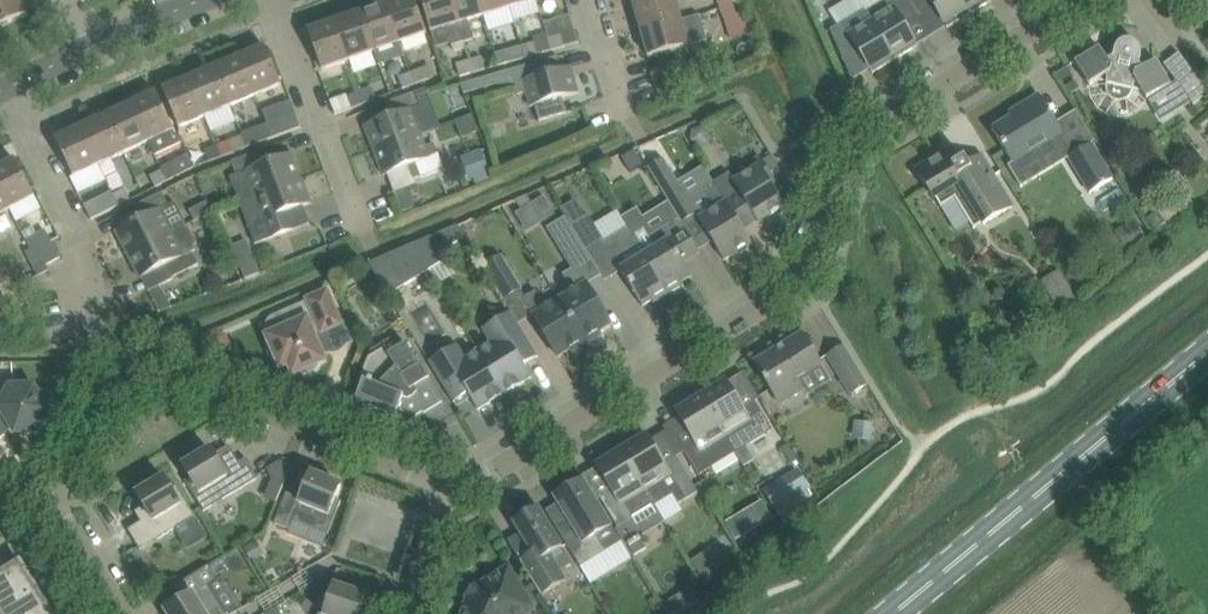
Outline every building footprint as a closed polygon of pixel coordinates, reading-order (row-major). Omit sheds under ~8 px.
[(29,14),(22,0),(0,0),(0,28),(29,14)] [(387,3),(401,42),(427,33),(416,0),(394,0),(387,3)] [(452,0),(422,0),(432,31),(448,26),(453,45),(464,42),(459,23),(452,0)] [(459,23),(464,42),(474,39),(469,20),(485,15),(480,0),(452,0),(459,23)] [(485,15),(511,7),(509,0),(480,0),(485,15)] [(642,30),(682,19),(676,0),(648,0),(634,4),(642,30)] [(866,12),(896,60),(919,46),(905,24),(919,15),(909,0),(885,0),(866,12)] [(919,15),(934,6),(948,28),(969,16),(959,0),(909,0),(919,15)] [(969,16),(993,1),(992,0),(959,0),(969,16)] [(387,3),(361,12),(375,51),(401,42),(387,3)] [(732,3),(720,8),(725,20),(737,15),(732,3)] [(896,60),(866,12),(865,9),(831,30),(844,59),(843,60),(844,61),(860,51),(873,74),(896,60)] [(361,12),(335,21),(350,60),(375,51),(361,12)] [(544,22),(547,31),(552,50),(579,42),(571,14),(544,22)] [(682,19),(642,30),(649,57),(689,46),(682,19)] [(350,60),(335,21),(309,30),(323,70),(350,60)] [(535,42),(522,45),(526,57),(552,50),(547,31),(533,35),(535,42)] [(1172,85),(1170,81),(1157,60),(1150,64),(1141,62),(1142,55),(1142,54),(1142,52),(1142,51),(1141,49),(1141,47),(1140,46),(1139,45),(1137,43),(1135,41),(1131,40),(1130,40),(1128,40),(1126,40),(1122,41),(1121,42),(1119,43),(1118,45),(1117,46),(1116,48),(1116,49),(1114,55),(1104,53),(1100,46),(1076,61),(1091,86),(1100,80),(1108,82),(1107,86),(1107,87),(1107,88),(1107,90),(1107,91),(1108,94),(1109,96),(1111,97),(1112,98),(1114,99),(1117,101),(1119,101),(1123,101),(1126,100),(1128,99),(1130,97),(1132,95),(1132,94),(1133,92),(1134,89),(1142,91),(1147,100),(1172,85)] [(526,57),(522,45),(510,49),(513,61),(526,57)] [(266,46),(240,57),(256,95),(282,84),(266,46)] [(240,57),(215,67),(231,106),(256,95),(240,57)] [(554,57),(518,67),(511,69),(462,83),(464,94),(494,85),(515,84),(518,94),(527,92),(531,107),(536,105),(540,120),(568,113),(563,98),(579,93),(572,67),(557,71),(554,57)] [(482,57),(470,61),(473,73),(486,69),(482,57)] [(473,73),(470,61),(457,64),(460,76),(473,73)] [(215,67),(190,78),(206,116),(231,106),(215,67)] [(424,67),(412,72),(416,84),(428,80),(424,67)] [(1195,105),(1207,95),(1207,91),(1192,69),(1176,80),(1195,105)] [(416,84),(412,72),(399,77),(404,89),(416,84)] [(206,116),(190,78),(164,89),(180,127),(206,116)] [(373,87),(360,92),(365,103),(377,99),(373,87)] [(157,92),(132,104),(149,141),(155,154),(183,141),(177,128),(175,129),(157,92)] [(365,103),(360,92),(348,96),(353,108),(365,103)] [(366,126),(375,151),(422,133),(413,109),(422,106),(416,92),(387,103),(392,115),(366,126)] [(993,129),(1006,149),(1014,163),(1063,133),(1052,115),(1040,95),(1010,113),(1013,117),(993,129)] [(132,104),(107,115),(125,153),(149,141),(132,104)] [(107,115),(82,127),(100,164),(125,153),(107,115)] [(298,116),(269,126),(273,138),(302,127),(298,116)] [(269,126),(243,136),(248,147),(273,138),(269,126)] [(100,164),(82,127),(57,139),(74,176),(100,164)] [(692,140),(700,146),(708,142),(709,133),(702,127),(693,131),(692,140)] [(422,133),(375,151),(384,176),(411,166),(416,179),(445,167),(439,153),(435,143),(427,147),(422,133)] [(243,136),(218,145),(222,156),(248,147),(243,136)] [(1114,178),(1093,142),(1068,157),(1089,192),(1114,178)] [(222,156),(218,145),(205,150),(210,161),(222,156)] [(647,164),(637,148),(620,157),(630,174),(647,164)] [(917,169),(930,189),(935,198),(936,198),(942,207),(956,198),(975,229),(984,223),(984,224),(1014,206),(983,156),(969,164),(966,158),(960,161),(952,148),(917,169)] [(247,172),(256,195),(303,178),(294,153),(267,163),(262,150),(233,161),(239,175),(247,172)] [(481,150),(461,157),(471,183),(491,176),(481,150)] [(190,156),(163,170),(168,180),(195,166),(190,156)] [(730,172),(713,183),(744,229),(758,220),(759,222),(785,206),(772,184),(776,181),(761,157),(756,159),(760,165),(735,181),(730,172)] [(698,213),(677,179),(663,158),(648,167),(682,223),(698,213)] [(0,167),(0,189),(11,209),(36,196),(16,159),(0,167)] [(168,180),(163,170),(151,176),(156,186),(168,180)] [(303,178),(256,195),(240,201),(256,244),(297,229),(296,228),(292,229),(286,213),(312,203),(303,178)] [(744,229),(713,183),(704,189),(716,209),(700,219),(712,239),(725,260),(736,253),(741,254),(749,249),(750,244),(752,243),(744,229)] [(394,192),(401,210),(415,205),(408,187),(394,192)] [(547,187),(514,203),(527,230),(559,214),(547,187)] [(125,188),(113,194),(119,206),(131,200),(125,188)] [(11,209),(0,189),(0,215),(11,209)] [(117,231),(129,255),(173,232),(161,209),(170,205),(163,191),(135,205),(142,218),(117,231)] [(113,194),(112,192),(85,205),(92,219),(119,206),(113,194)] [(587,206),(566,218),(602,275),(605,281),(622,270),(643,306),(653,300),(655,303),(669,294),(645,254),(633,233),(629,227),(605,242),(590,217),(593,215),(587,206)] [(1158,210),(1148,218),(1157,229),(1167,222),(1158,210)] [(573,290),(560,298),(588,343),(602,335),(600,331),(612,324),(587,284),(602,275),(566,218),(547,229),(573,269),(564,275),(573,290)] [(1136,219),(1116,230),(1128,250),(1147,238),(1136,219)] [(645,226),(633,233),(645,254),(669,294),(684,285),(683,282),(692,276),(684,262),(700,252),(688,232),(683,235),(674,221),(651,235),(645,226)] [(173,232),(129,255),(141,278),(166,266),(172,278),(200,264),(193,250),(197,248),(195,244),(197,243),(189,226),(186,228),(185,225),(173,232)] [(463,234),(458,225),(441,232),(448,244),(463,234)] [(32,249),(27,252),(33,264),(44,258),(48,265),(62,258),(49,233),(29,244),(32,249)] [(433,236),(414,244),(430,270),(447,260),(433,236)] [(430,270),(414,244),(401,250),(370,263),(384,286),(389,295),(430,270)] [(484,266),(511,311),(519,324),(535,315),(559,356),(571,349),(573,353),(588,343),(560,298),(547,307),(537,291),(526,297),(501,255),(484,266)] [(255,256),(241,262),(247,278),(262,272),(255,256)] [(44,258),(33,264),(39,275),(50,270),(44,258)] [(1051,306),(1058,319),(1074,309),(1072,305),(1080,301),(1061,269),(1041,281),(1055,304),(1051,306)] [(160,284),(149,290),(154,300),(166,294),(160,284)] [(267,326),(267,327),(267,328),(267,329),(267,330),(268,331),(269,336),(282,366),(290,362),(295,372),(300,370),(301,371),(302,371),(303,371),(304,372),(305,372),(306,372),(307,372),(308,372),(309,372),(310,372),(311,371),(312,371),(313,370),(314,370),(315,369),(316,368),(316,367),(317,367),(318,366),(318,365),(319,364),(319,363),(319,362),(324,359),(313,335),(341,323),(328,293),(281,314),(272,317),(271,318),(270,319),(269,320),(269,321),(268,321),(268,322),(268,323),(267,324),(267,325),(267,326)] [(23,318),(14,302),(4,307),(13,324),(23,318)] [(492,344),(480,351),(506,393),(532,377),(525,365),(539,356),(519,324),(511,311),(483,329),(492,344)] [(755,363),(767,384),(776,398),(801,384),(798,379),(823,364),(804,333),(755,363)] [(390,340),(372,352),(369,358),(360,380),(364,381),(357,400),(397,416),(399,410),(417,417),(424,413),(425,414),(444,403),(431,382),(407,343),(390,340)] [(506,393),(480,351),(467,359),(458,344),(430,362),(442,382),(455,403),(467,395),(471,395),(471,397),(479,410),(506,393)] [(869,384),(845,345),(829,355),(853,394),(869,384)] [(727,380),(702,396),(736,451),(772,428),(754,399),(753,400),(755,402),(744,409),(727,383),(728,382),(727,380)] [(36,390),(34,387),(10,388),(2,407),(2,408),(0,409),(0,439),(7,435),(6,433),(14,428),(16,431),(20,431),(38,431),(49,411),(47,408),(53,399),(47,390),(36,390)] [(736,451),(702,396),(676,411),(678,413),(695,439),(683,446),(682,443),(681,444),(699,474),(736,451)] [(871,440),(873,423),(863,422),(861,439),(871,440)] [(648,434),(622,450),(656,505),(675,494),(680,503),(699,492),(675,453),(674,454),(675,456),(664,463),(648,437),(649,436),(648,434)] [(184,466),(191,478),(186,481),(205,512),(260,478),(247,458),(240,462),(234,452),(218,461),(211,449),(184,466)] [(656,505),(622,450),(597,465),(598,467),(599,467),(615,493),(604,500),(602,497),(601,498),(619,528),(656,505)] [(273,479),(270,486),(282,491),(293,465),(280,460),(268,469),(273,479)] [(764,491),(775,510),(811,488),(799,470),(764,491)] [(295,520),(329,534),(342,501),(336,499),(342,486),(312,474),(303,498),(288,492),(275,523),(291,530),(295,520)] [(138,494),(151,516),(129,530),(141,550),(196,516),(178,486),(172,489),(165,477),(138,494)] [(558,529),(570,549),(581,567),(622,542),(584,479),(581,481),(579,478),(565,486),(566,489),(555,496),(570,521),(558,529)] [(521,560),(533,581),(542,595),(567,581),(551,555),(563,547),(539,506),(514,521),(533,553),(521,560)] [(749,517),(731,528),(738,539),(756,528),(749,517)] [(641,537),(630,543),(636,554),(647,547),(641,537)] [(243,549),(252,563),(265,556),(256,542),(243,549)] [(704,578),(716,572),(708,559),(697,565),(704,578)] [(21,560),(20,561),(20,562),(8,569),(4,563),(0,565),(0,613),(54,613),(21,560)] [(201,571),(180,583),(188,597),(166,610),(169,613),(227,613),(210,586),(218,580),(209,565),(201,571)] [(533,608),(509,569),(481,586),(477,582),(466,595),(470,599),(464,613),(523,613),(533,608)] [(361,611),(366,596),(336,586),(326,613),(370,613),(361,611)] [(666,606),(670,613),(688,613),(679,598),(666,606)]
